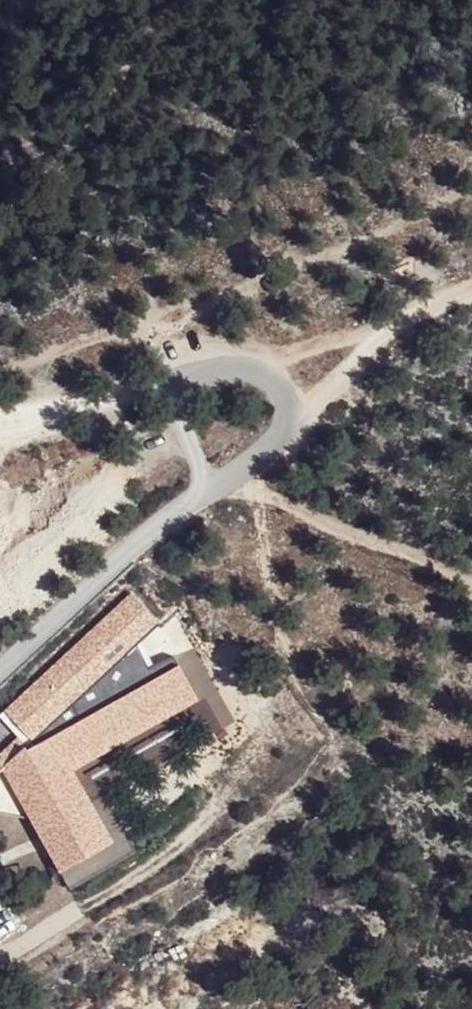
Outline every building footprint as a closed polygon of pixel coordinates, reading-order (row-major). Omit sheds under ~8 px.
[(128,655),(138,643),(158,623),(128,595),(99,626),(128,655)] [(60,873),(113,842),(73,772),(199,701),(175,654),(151,667),(138,643),(128,655),(99,626),(3,710),(23,732),(17,737),(0,753),(0,771),(12,762),(23,775),(16,781),(44,824),(35,829),(41,839),(60,873)] [(17,737),(23,732),(3,710),(0,714),(0,718),(17,737)] [(35,829),(44,824),(16,781),(23,775),(12,762),(0,771),(0,772),(35,829)]
